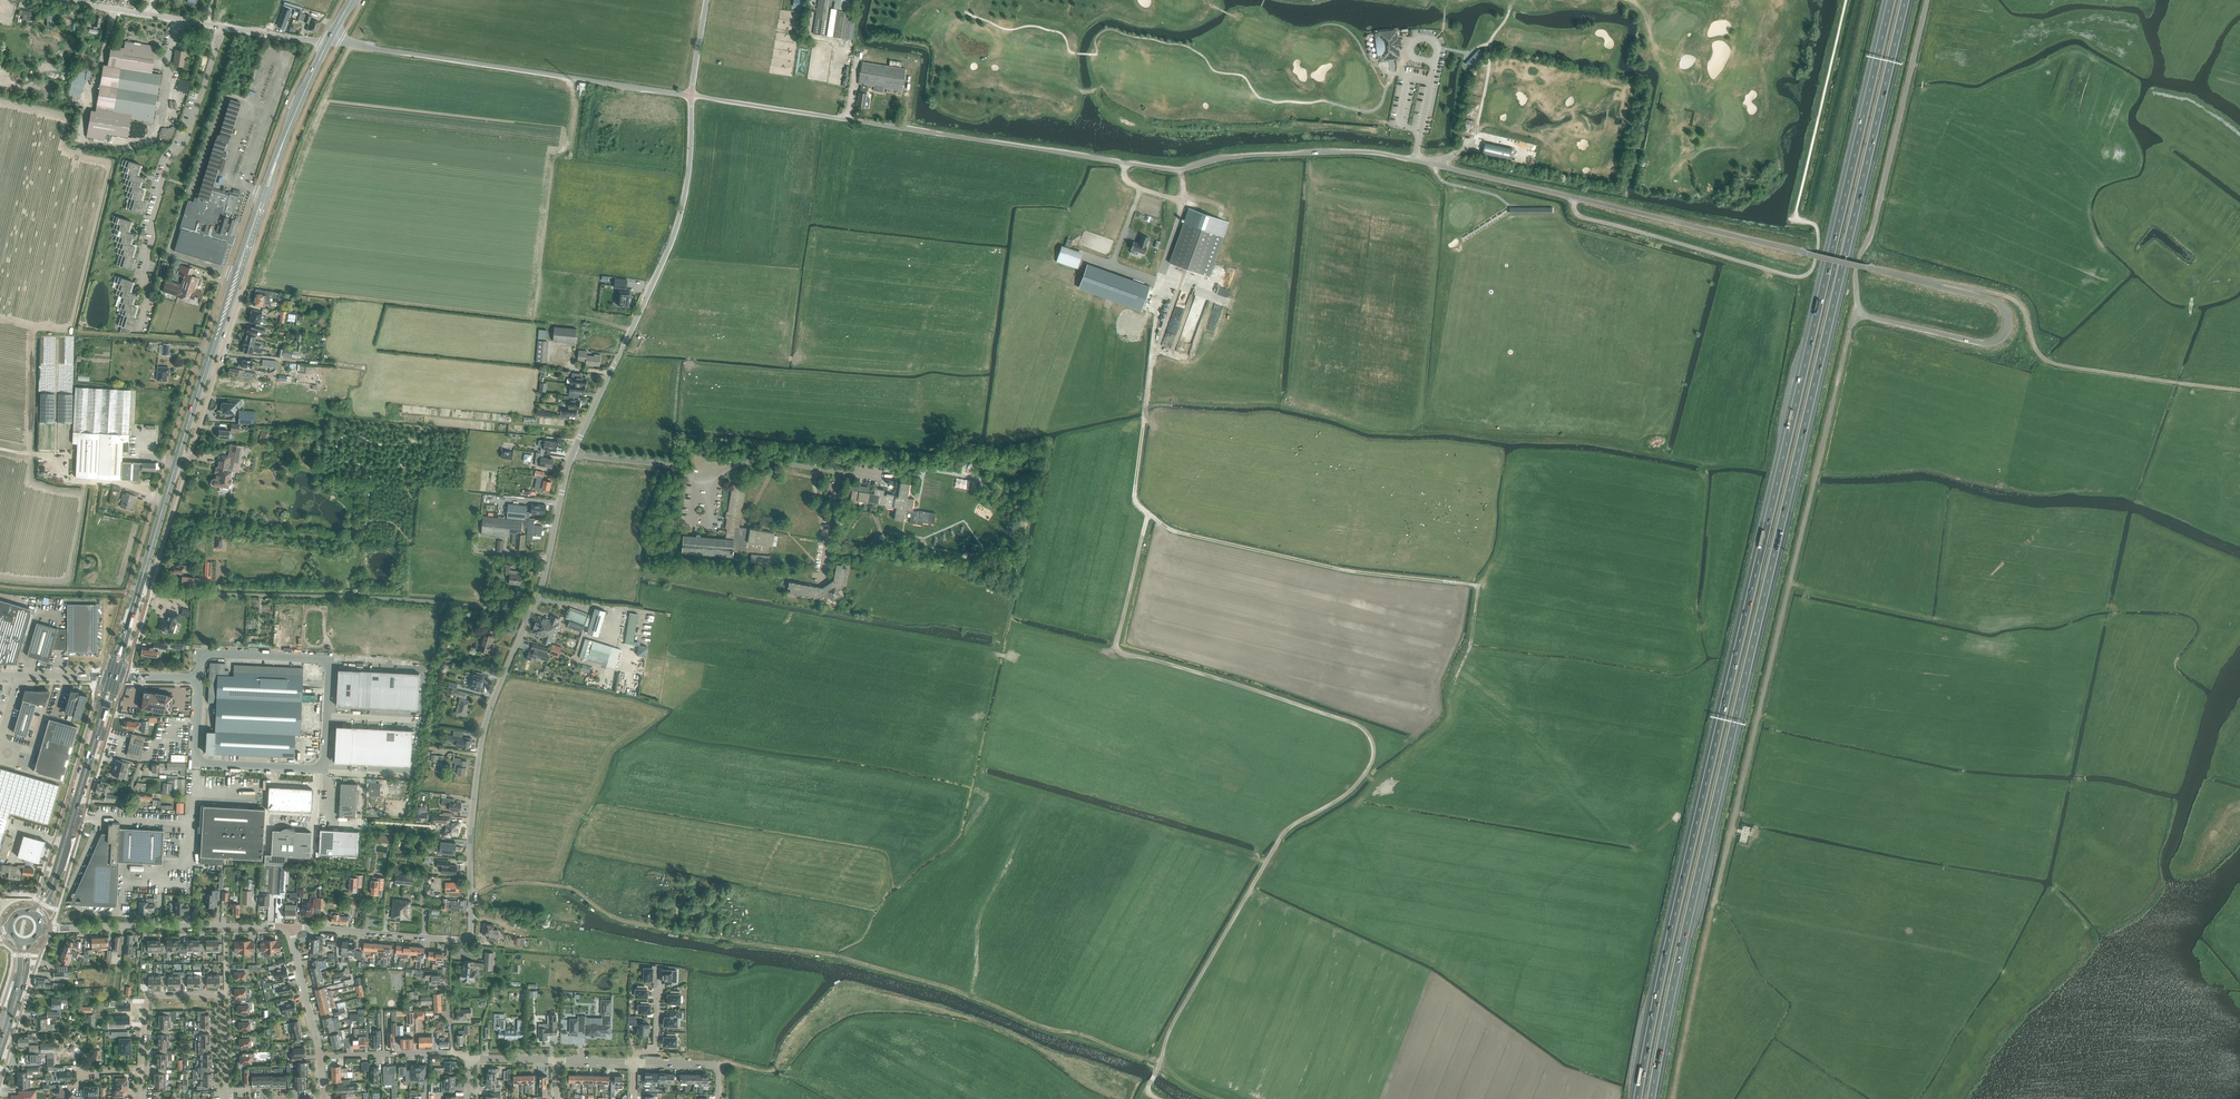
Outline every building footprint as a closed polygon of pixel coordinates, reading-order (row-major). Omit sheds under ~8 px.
[(827,36),(830,11),(831,8),(832,0),(818,0),(813,34),(827,36)] [(301,13),(302,8),(284,2),(283,5),(295,9),(295,11),(301,13)] [(830,11),(827,36),(833,36),(836,14),(837,9),(831,8),(830,11)] [(284,9),(279,23),(285,26),(291,12),(284,9)] [(31,12),(30,12),(20,10),(19,14),(27,15),(26,20),(30,21),(31,12)] [(852,17),(841,15),(836,14),(833,36),(837,37),(848,39),(852,17)] [(47,21),(47,27),(51,27),(50,29),(54,30),(56,15),(52,15),(51,22),(47,21)] [(307,15),(304,22),(308,24),(309,23),(311,23),(308,29),(317,32),(320,23),(310,19),(311,17),(307,15)] [(1375,34),(1378,59),(1383,59),(1399,57),(1398,50),(1400,50),(1399,39),(1397,39),(1396,32),(1380,33),(1380,34),(1375,34)] [(152,122),(156,102),(160,74),(152,73),(156,46),(125,41),(124,48),(111,46),(108,65),(103,65),(95,111),(91,110),(86,137),(104,140),(106,134),(128,137),(131,119),(152,122)] [(1484,54),(1479,49),(1470,59),(1475,64),(1484,54)] [(174,65),(183,67),(186,51),(176,50),(174,65)] [(862,62),(858,84),(861,84),(867,85),(875,86),(884,88),(889,89),(900,90),(902,91),(905,69),(862,62)] [(859,92),(857,107),(865,108),(867,94),(866,93),(867,85),(861,84),(860,93),(859,92)] [(228,193),(212,188),(222,156),(225,157),(226,153),(223,152),(226,143),(228,144),(240,103),(230,99),(219,135),(217,135),(216,140),(215,139),(197,198),(195,197),(193,202),(188,200),(172,251),(221,265),(228,243),(230,244),(238,221),(236,220),(232,219),(240,195),(228,191),(228,193)] [(1513,149),(1485,143),(1482,154),(1510,160),(1513,149)] [(140,165),(123,159),(121,165),(124,166),(122,171),(125,172),(123,178),(126,179),(124,184),(127,185),(125,190),(128,191),(126,197),(129,197),(125,208),(142,214),(146,202),(140,201),(144,190),(139,188),(141,181),(145,182),(147,177),(144,176),(144,177),(142,176),(142,177),(137,176),(140,165)] [(1228,222),(1221,220),(1190,208),(1170,263),(1202,275),(1208,277),(1228,222)] [(131,221),(114,216),(112,222),(115,223),(113,228),(116,229),(114,234),(117,235),(115,241),(117,242),(116,247),(118,248),(117,253),(119,254),(116,265),(133,270),(137,259),(131,257),(135,246),(129,245),(132,237),(136,239),(138,234),(135,233),(133,232),(132,234),(127,232),(131,221)] [(1133,242),(1131,249),(1144,254),(1146,247),(1146,246),(1149,238),(1141,236),(1139,243),(1139,244),(1138,244),(1133,242)] [(1058,255),(1056,262),(1077,269),(1079,263),(1083,253),(1070,248),(1064,247),(1062,246),(1058,255)] [(163,262),(160,268),(166,270),(169,264),(163,262)] [(1079,287),(1133,307),(1142,310),(1142,309),(1150,287),(1087,264),(1079,287)] [(199,304),(203,293),(194,290),(197,279),(191,277),(193,269),(181,265),(177,275),(183,277),(181,284),(166,280),(162,292),(177,296),(177,297),(183,299),(183,296),(189,298),(194,300),(195,296),(201,298),(199,304)] [(114,282),(113,282),(116,283),(114,288),(117,289),(115,295),(118,295),(116,301),(119,302),(117,307),(120,308),(118,313),(121,314),(117,325),(122,326),(120,332),(130,333),(131,329),(134,331),(138,319),(133,317),(136,307),(131,305),(133,298),(138,299),(139,294),(137,293),(136,293),(134,293),(134,294),(129,292),(132,281),(115,276),(114,281),(114,282)] [(626,289),(627,280),(615,279),(614,288),(620,288),(620,291),(619,291),(618,305),(629,307),(630,301),(631,298),(630,297),(631,292),(626,292),(626,289)] [(254,294),(254,296),(254,297),(254,299),(264,301),(268,301),(269,295),(271,295),(272,292),(259,290),(255,289),(255,293),(254,294)] [(253,302),(252,304),(253,305),(253,306),(264,307),(265,307),(265,304),(267,304),(270,305),(271,302),(268,301),(264,301),(254,299),(254,301),(253,302)] [(262,312),(252,310),(250,316),(260,318),(266,320),(267,317),(261,316),(262,312)] [(294,322),(295,315),(288,314),(287,321),(294,322)] [(260,318),(250,316),(249,322),(259,325),(260,321),(262,322),(267,323),(267,320),(266,320),(260,318)] [(322,318),(320,318),(317,321),(321,326),(326,322),(322,318)] [(248,326),(246,333),(256,335),(257,332),(263,333),(264,329),(254,327),(254,328),(248,326)] [(555,327),(553,342),(561,342),(575,344),(577,329),(555,327)] [(540,330),(539,339),(546,340),(547,331),(540,330)] [(256,337),(246,334),(244,340),(254,343),(263,345),(264,342),(255,340),(256,337)] [(263,345),(254,343),(244,340),(243,346),(253,348),(260,350),(260,347),(262,348),(263,345)] [(546,362),(548,341),(538,340),(536,362),(546,362)] [(243,346),(241,352),(252,354),(252,351),(261,354),(262,350),(260,350),(253,348),(243,346)] [(287,357),(288,350),(280,349),(279,357),(282,358),(283,356),(287,357)] [(579,350),(578,361),(584,361),(584,363),(586,363),(586,365),(600,366),(600,355),(594,354),(594,356),(587,355),(587,351),(579,350)] [(301,352),(292,351),(291,358),(300,359),(301,352)] [(251,369),(254,370),(255,365),(252,365),(252,361),(243,360),(242,367),(252,368),(251,369)] [(157,381),(166,381),(167,374),(169,374),(169,368),(158,367),(157,381)] [(238,376),(243,377),(244,377),(250,378),(255,378),(256,373),(244,372),(244,371),(229,368),(228,374),(238,376)] [(571,384),(570,384),(586,386),(586,385),(587,384),(587,382),(586,381),(587,378),(580,378),(580,374),(572,373),(571,384)] [(586,386),(570,384),(569,395),(577,396),(578,392),(584,393),(584,390),(586,390),(586,387),(585,386),(586,386)] [(73,444),(77,444),(76,477),(139,480),(139,475),(141,475),(141,473),(143,473),(143,470),(155,471),(155,464),(142,463),(133,463),(133,462),(122,462),(122,451),(128,452),(131,390),(120,389),(75,387),(73,444)] [(562,399),(561,406),(565,407),(579,408),(579,407),(580,406),(580,403),(580,401),(575,400),(572,400),(572,397),(565,396),(564,400),(562,399)] [(236,407),(237,401),(230,400),(230,404),(223,403),(223,404),(222,404),(221,408),(223,408),(222,413),(226,413),(226,415),(231,415),(231,413),(234,414),(235,407),(236,407)] [(561,413),(560,417),(568,418),(568,414),(576,415),(576,414),(577,413),(577,410),(577,408),(579,408),(565,407),(564,414),(561,413)] [(239,413),(238,423),(252,424),(253,414),(239,413)] [(239,425),(231,424),(231,431),(238,432),(239,425)] [(219,430),(218,438),(228,439),(232,439),(232,435),(229,434),(229,431),(219,430)] [(538,446),(537,449),(537,452),(544,453),(544,450),(557,451),(558,443),(545,441),(544,447),(538,446)] [(229,484),(230,484),(231,479),(230,479),(231,471),(238,472),(243,446),(231,444),(228,458),(219,456),(217,468),(215,468),(214,473),(216,474),(215,479),(214,479),(212,480),(211,483),(213,485),(228,488),(229,484)] [(513,452),(502,451),(501,458),(512,459),(513,452)] [(537,452),(537,453),(535,465),(552,468),(554,459),(551,459),(543,458),(544,453),(537,452)] [(855,464),(854,464),(833,459),(832,463),(854,468),(855,464)] [(537,479),(534,489),(540,490),(542,491),(542,489),(549,490),(551,482),(544,480),(543,480),(544,476),(543,476),(542,477),(537,476),(537,479)] [(849,506),(857,507),(858,501),(885,505),(884,507),(893,509),(894,507),(896,507),(894,520),(904,521),(905,512),(912,513),(910,523),(922,525),(923,523),(934,524),(936,513),(918,510),(917,512),(912,511),(914,499),(908,498),(910,484),(901,482),(898,497),(896,496),(896,495),(887,493),(886,495),(884,495),(885,490),(875,488),(874,494),(869,493),(870,487),(850,484),(849,490),(852,491),(849,506)] [(697,536),(683,535),(682,553),(722,556),(722,557),(725,558),(726,556),(733,557),(733,553),(734,553),(734,552),(751,553),(750,562),(769,564),(770,554),(769,554),(770,546),(772,546),(775,532),(770,531),(770,526),(760,525),(759,529),(749,527),(749,529),(739,527),(745,491),(747,491),(748,487),(732,484),(728,511),(726,511),(725,518),(727,518),(725,528),(727,529),(726,531),(722,530),(721,534),(726,535),(725,539),(700,537),(700,535),(697,534),(697,536)] [(132,503),(134,496),(126,493),(125,494),(123,493),(121,500),(122,500),(120,507),(129,510),(129,508),(132,509),(133,504),(132,503)] [(512,519),(523,520),(523,519),(526,520),(526,519),(530,519),(531,512),(527,512),(527,506),(513,504),(513,505),(509,504),(508,518),(512,518),(512,519)] [(531,514),(545,515),(546,505),(532,504),(531,514)] [(522,525),(523,520),(512,519),(483,516),(481,534),(509,537),(510,533),(513,533),(522,534),(522,525)] [(532,541),(533,535),(541,536),(542,526),(534,525),(534,521),(530,520),(530,519),(526,519),(526,520),(523,519),(523,520),(522,525),(528,525),(526,540),(532,541)] [(517,544),(517,548),(525,549),(526,535),(522,534),(513,533),(512,544),(517,544)] [(178,573),(178,574),(181,575),(182,574),(183,574),(183,569),(186,569),(186,566),(183,565),(183,566),(173,564),(172,572),(178,573)] [(506,574),(508,574),(508,575),(509,576),(511,577),(512,577),(511,584),(521,585),(522,575),(518,575),(519,571),(511,570),(512,565),(512,564),(507,564),(506,574)] [(789,582),(788,588),(790,589),(789,593),(809,597),(810,599),(812,597),(817,598),(819,600),(821,599),(825,600),(830,597),(833,601),(836,602),(842,597),(842,594),(839,590),(844,587),(847,569),(843,568),(843,565),(842,564),(841,565),(836,564),(834,580),(823,588),(816,587),(808,585),(808,584),(806,583),(805,585),(802,584),(802,583),(801,582),(800,583),(800,584),(789,582)] [(200,578),(194,578),(194,577),(182,576),(181,584),(193,585),(193,584),(200,585),(200,578)] [(0,663),(15,663),(31,609),(0,600),(0,663)] [(37,623),(27,656),(41,660),(49,662),(52,649),(67,649),(67,651),(96,651),(97,604),(67,604),(67,629),(58,631),(58,629),(51,626),(51,627),(37,623)] [(598,636),(606,611),(595,608),(587,633),(598,636)] [(570,620),(570,619),(585,625),(588,617),(569,610),(566,618),(570,620)] [(164,633),(166,633),(167,633),(168,631),(172,633),(178,614),(169,612),(166,621),(162,620),(159,629),(164,630),(163,631),(164,633)] [(629,612),(625,640),(635,641),(638,613),(629,612)] [(537,622),(536,622),(535,624),(556,632),(557,633),(558,629),(557,628),(559,624),(558,623),(560,619),(551,616),(550,620),(539,616),(537,622)] [(570,619),(570,620),(567,627),(582,632),(585,625),(570,619)] [(316,621),(316,629),(334,630),(334,622),(316,621)] [(557,633),(556,632),(535,624),(534,627),(534,628),(532,633),(543,638),(542,642),(550,645),(552,641),(553,641),(554,636),(555,636),(557,633)] [(405,636),(405,637),(417,638),(417,626),(405,625),(405,636)] [(316,629),(316,637),(334,638),(334,633),(334,630),(316,629)] [(485,634),(480,650),(492,653),(494,645),(491,644),(493,637),(485,634)] [(316,637),(315,645),(333,646),(334,638),(316,637)] [(405,637),(404,649),(416,650),(417,638),(405,637)] [(585,639),(580,657),(586,659),(592,641),(585,639)] [(612,647),(593,641),(587,660),(607,666),(612,647)] [(150,647),(150,649),(149,648),(142,647),(141,654),(141,655),(142,655),(142,658),(146,659),(146,656),(152,657),(157,657),(158,649),(166,650),(167,645),(163,645),(157,644),(156,648),(153,647),(150,647)] [(529,651),(527,659),(534,661),(535,658),(545,661),(548,649),(533,644),(531,648),(534,649),(533,652),(529,651)] [(561,648),(552,645),(549,655),(558,658),(561,648)] [(647,646),(640,645),(638,655),(646,656),(647,646)] [(206,749),(205,753),(212,754),(214,754),(229,755),(258,756),(272,756),(294,757),(295,735),(300,735),(303,671),(303,668),(259,666),(234,665),(233,676),(228,676),(229,670),(225,670),(225,663),(210,663),(210,668),(209,668),(208,668),(208,669),(208,671),(208,672),(209,672),(209,676),(209,683),(208,702),(216,703),(215,727),(215,729),(215,731),(207,731),(206,749)] [(338,681),(360,683),(361,670),(339,669),(338,681)] [(372,671),(361,670),(360,683),(360,689),(371,690),(372,671)] [(380,671),(372,671),(371,690),(379,690),(380,671)] [(379,690),(388,691),(389,672),(380,671),(379,690)] [(397,672),(389,672),(388,691),(396,691),(397,672)] [(397,672),(396,691),(405,691),(406,673),(397,672)] [(482,674),(477,672),(476,675),(474,674),(473,679),(472,679),(471,683),(472,683),(471,688),(473,689),(473,690),(477,691),(477,690),(480,691),(481,686),(482,686),(483,682),(482,681),(484,677),(481,676),(482,674)] [(419,692),(420,673),(406,673),(405,691),(419,692)] [(338,681),(337,694),(360,695),(360,689),(360,683),(338,681)] [(370,708),(371,690),(360,689),(360,695),(359,707),(370,708)] [(388,691),(379,690),(371,690),(370,708),(395,709),(396,691),(388,691)] [(45,691),(33,691),(26,691),(25,692),(21,707),(14,732),(13,732),(27,736),(33,715),(36,704),(42,704),(44,704),(45,704),(49,691),(47,691),(45,691)] [(70,691),(64,712),(71,715),(71,714),(73,715),(73,717),(80,719),(87,695),(79,693),(78,693),(78,691),(70,691)] [(141,708),(167,713),(169,713),(171,706),(172,706),(172,703),(171,703),(172,696),(143,691),(141,708)] [(395,709),(404,710),(405,691),(396,691),(395,709)] [(419,692),(405,691),(404,710),(418,711),(419,692)] [(360,695),(337,694),(337,706),(359,707),(360,695)] [(456,713),(466,716),(470,702),(461,699),(456,713)] [(141,725),(141,732),(148,733),(149,721),(149,717),(142,717),(142,720),(141,723),(141,725)] [(62,780),(78,727),(49,719),(34,771),(62,780)] [(124,724),(123,726),(124,727),(130,728),(130,730),(133,731),(133,729),(138,729),(138,726),(139,726),(139,725),(141,725),(141,723),(125,720),(125,723),(124,724)] [(351,745),(352,727),(336,726),(335,733),(335,743),(335,744),(343,745),(351,745)] [(351,745),(350,764),(367,765),(368,746),(369,728),(352,727),(351,745)] [(369,728),(368,746),(412,748),(413,730),(369,728)] [(454,730),(453,736),(447,736),(447,741),(460,743),(459,747),(469,748),(470,743),(471,743),(472,738),(462,737),(463,732),(454,730)] [(132,734),(126,755),(140,758),(145,737),(132,734)] [(343,745),(335,744),(335,749),(334,756),(334,763),(342,763),(343,745)] [(350,764),(351,745),(343,745),(342,763),(350,764)] [(412,748),(368,746),(367,765),(411,767),(412,748)] [(444,756),(432,754),(431,761),(443,763),(444,756)] [(466,776),(467,761),(461,760),(461,759),(454,758),(453,762),(455,762),(454,770),(458,770),(458,775),(466,776)] [(129,763),(116,760),(111,775),(124,779),(126,773),(124,772),(125,768),(127,769),(129,763)] [(151,764),(151,773),(160,773),(160,764),(151,764)] [(3,833),(7,819),(9,814),(9,812),(48,823),(59,785),(0,768),(0,770),(0,843),(3,833)] [(95,782),(93,791),(98,792),(98,793),(101,793),(106,795),(104,800),(115,800),(116,796),(107,794),(109,786),(109,784),(101,781),(100,784),(95,782)] [(172,784),(163,783),(162,792),(171,793),(172,784)] [(349,791),(350,784),(341,783),(341,791),(349,791)] [(369,795),(380,796),(381,784),(370,783),(369,795)] [(357,792),(358,784),(350,784),(349,791),(357,792)] [(268,786),(267,810),(311,812),(312,789),(268,786)] [(450,806),(449,810),(460,811),(461,804),(454,803),(454,799),(442,798),(442,805),(450,806)] [(357,805),(340,804),(339,817),(356,817),(357,805)] [(200,863),(223,864),(223,857),(262,859),(265,809),(200,805),(200,821),(198,821),(198,824),(199,824),(199,826),(198,826),(197,832),(201,832),(200,863)] [(432,816),(431,823),(445,825),(446,825),(446,831),(444,831),(443,832),(443,833),(443,835),(444,836),(445,836),(450,837),(450,835),(457,835),(457,834),(458,833),(458,832),(458,831),(458,827),(456,827),(456,823),(451,822),(452,818),(441,817),(432,816)] [(108,836),(103,835),(82,883),(81,884),(81,886),(80,888),(80,889),(80,891),(81,892),(82,896),(83,898),(86,900),(88,902),(91,903),(94,904),(115,905),(117,862),(162,864),(164,830),(119,828),(119,823),(112,822),(112,824),(108,824),(108,836)] [(261,885),(260,893),(269,893),(274,894),(276,897),(284,898),(285,895),(285,894),(284,894),(287,856),(310,857),(311,832),(296,831),(295,830),(294,830),(293,829),(291,828),(289,827),(288,827),(287,827),(286,827),(283,828),(282,829),(281,830),(280,830),(273,830),(271,855),(265,855),(263,886),(261,885)] [(338,830),(325,830),(320,829),(320,833),(319,853),(319,854),(323,854),(357,856),(358,831),(338,830)] [(18,856),(39,863),(39,861),(43,847),(45,841),(44,840),(43,841),(23,835),(18,856)] [(5,860),(12,838),(5,836),(0,852),(0,858),(5,860)] [(440,853),(455,855),(456,842),(442,841),(440,853)] [(450,874),(456,875),(457,871),(458,871),(458,868),(457,867),(457,866),(450,865),(450,861),(438,860),(437,866),(442,867),(441,873),(450,874)] [(9,872),(8,879),(20,880),(20,874),(20,873),(16,873),(17,867),(10,866),(2,865),(2,871),(9,872)] [(23,874),(32,875),(33,869),(17,867),(16,873),(20,873),(20,874),(23,874)] [(395,884),(404,884),(405,875),(396,874),(395,884)] [(349,890),(358,891),(358,883),(363,883),(363,875),(356,875),(355,878),(350,877),(349,890)] [(413,876),(405,875),(404,884),(412,885),(413,876)] [(371,880),(370,893),(379,894),(379,889),(378,889),(378,886),(384,886),(384,878),(377,878),(371,877),(371,880)] [(461,892),(461,882),(445,882),(446,887),(450,887),(450,892),(461,892)] [(205,907),(214,907),(214,900),(219,900),(219,891),(211,890),(211,895),(206,894),(205,907)] [(243,890),(242,904),(250,904),(251,891),(243,890)] [(317,897),(315,897),(314,917),(321,917),(321,909),(324,909),(324,898),(322,898),(323,890),(319,890),(318,898),(317,898),(317,897)] [(260,893),(259,905),(268,905),(269,893),(260,893)] [(311,902),(310,902),(309,902),(308,902),(307,903),(306,904),(306,905),(302,905),(301,916),(314,917),(315,897),(311,896),(311,902)] [(139,914),(147,914),(147,910),(154,910),(154,899),(146,899),(146,902),(139,902),(139,914)] [(176,906),(176,914),(184,914),(184,910),(190,910),(190,899),(182,899),(181,902),(176,902),(176,905),(175,905),(175,906),(176,906)] [(391,918),(400,919),(402,900),(393,899),(391,918)] [(402,900),(400,919),(409,919),(411,901),(406,901),(406,900),(402,900)] [(461,901),(448,900),(447,909),(450,909),(460,910),(461,901)] [(232,907),(232,916),(239,916),(239,904),(230,904),(230,907),(232,907)] [(285,910),(285,917),(294,917),(295,910),(295,905),(286,905),(285,907),(285,910)] [(331,912),(331,915),(332,915),(332,917),(331,923),(339,923),(340,916),(340,914),(339,914),(339,913),(338,912),(332,911),(331,912)] [(340,916),(339,923),(347,924),(347,920),(350,920),(350,917),(349,916),(344,916),(344,915),(343,914),(341,914),(340,914),(340,916)] [(484,924),(483,935),(489,935),(489,940),(491,940),(493,942),(495,940),(498,941),(498,938),(501,936),(499,932),(499,930),(494,929),(495,927),(494,927),(494,925),(484,924)] [(112,951),(110,963),(120,964),(120,957),(117,957),(118,952),(119,952),(119,950),(120,944),(122,944),(123,937),(119,936),(119,937),(115,936),(113,949),(113,951),(112,951)] [(310,945),(321,946),(322,939),(323,939),(323,937),(316,936),(316,938),(310,938),(310,945)] [(107,937),(99,938),(99,954),(101,954),(101,948),(108,947),(107,937)] [(167,958),(167,952),(173,952),(173,940),(166,941),(166,944),(163,944),(163,952),(164,958),(167,958)] [(180,944),(180,940),(173,940),(173,952),(179,952),(179,955),(183,955),(183,944),(180,944)] [(187,952),(193,952),(192,940),(186,940),(186,944),(183,944),(183,955),(187,955),(187,952)] [(199,940),(192,940),(193,952),(199,952),(199,951),(202,951),(202,944),(199,944),(199,940)] [(206,952),(212,952),(212,940),(205,940),(205,944),(202,944),(202,951),(206,951),(206,952)] [(219,940),(212,940),(212,952),(218,951),(222,951),(222,944),(219,944),(219,940)] [(270,957),(270,952),(270,940),(266,940),(266,941),(260,941),(260,946),(257,946),(257,952),(264,952),(264,956),(265,957),(270,957)] [(273,940),(270,940),(270,952),(276,952),(279,952),(279,941),(273,941),(273,940)] [(79,954),(76,953),(76,952),(70,951),(72,947),(73,948),(75,943),(71,942),(72,942),(70,941),(67,941),(66,945),(65,945),(63,951),(72,954),(75,955),(78,956),(79,954)] [(147,952),(147,953),(154,952),(153,941),(147,941),(147,945),(144,945),(144,952),(147,952)] [(153,941),(154,952),(160,952),(163,952),(163,944),(160,945),(160,941),(153,941)] [(237,953),(244,953),(244,941),(240,941),(240,942),(234,942),(234,953),(237,953)] [(247,941),(244,941),(244,953),(250,953),(250,952),(253,952),(253,942),(247,942),(247,941)] [(340,948),(342,948),(341,957),(348,957),(348,956),(349,942),(348,942),(349,941),(346,941),(346,942),(342,941),(342,942),(341,942),(340,942),(339,947),(340,948)] [(383,967),(387,967),(387,958),(386,958),(386,955),(391,956),(393,952),(391,952),(392,945),(385,944),(383,967)] [(322,946),(321,946),(310,945),(309,952),(314,952),(314,954),(321,955),(322,946)] [(402,968),(403,968),(403,967),(406,967),(406,958),(407,958),(408,953),(410,954),(411,946),(404,946),(402,968)] [(416,968),(420,968),(420,960),(421,960),(421,958),(424,958),(425,948),(418,947),(417,954),(417,958),(417,961),(416,968)] [(68,965),(72,954),(63,951),(60,958),(62,958),(60,962),(68,965)] [(440,952),(437,952),(435,966),(438,966),(438,962),(444,963),(445,962),(445,959),(444,958),(443,958),(444,952),(443,952),(443,951),(441,951),(440,952)] [(485,966),(484,969),(492,969),(492,967),(493,953),(486,952),(485,964),(485,966)] [(311,968),(312,974),(321,972),(320,969),(327,967),(326,962),(335,961),(335,958),(314,959),(316,967),(311,968)] [(474,961),(464,960),(463,969),(462,969),(461,979),(472,980),(472,977),(474,978),(474,972),(472,971),(473,965),(474,963),(474,961)] [(268,967),(270,974),(272,973),(272,977),(274,978),(275,978),(275,979),(287,976),(287,974),(288,973),(287,970),(286,969),(285,967),(280,968),(279,968),(278,965),(268,967)] [(644,968),(644,981),(649,981),(649,980),(652,980),(652,978),(656,978),(656,965),(652,965),(652,968),(644,968)] [(245,975),(248,975),(248,974),(248,968),(239,969),(237,969),(237,972),(236,972),(236,974),(233,974),(233,979),(239,979),(239,981),(239,982),(240,982),(241,982),(242,981),(243,980),(243,979),(245,979),(245,975)] [(660,968),(659,974),(663,974),(662,982),(666,982),(674,982),(674,976),(677,976),(677,971),(674,970),(664,970),(664,968),(660,968)] [(183,972),(173,972),(174,975),(174,987),(180,987),(180,983),(183,983),(183,973),(183,972)] [(186,973),(183,973),(183,975),(183,983),(186,983),(187,986),(193,986),(193,975),(193,972),(187,972),(187,974),(186,973)] [(194,972),(194,975),(193,975),(193,986),(200,986),(200,982),(203,982),(203,975),(201,975),(201,972),(194,972)] [(322,976),(321,972),(312,974),(315,986),(324,984),(323,979),(325,978),(325,975),(322,976)] [(148,974),(147,973),(142,973),(142,984),(148,983),(148,987),(154,987),(154,975),(148,975),(148,974)] [(203,982),(206,982),(206,986),(213,986),(213,974),(206,974),(206,975),(203,975),(203,982)] [(219,974),(213,974),(213,986),(219,986),(219,982),(223,982),(222,975),(219,975),(219,974)] [(428,979),(428,987),(437,987),(437,983),(441,983),(441,975),(433,975),(433,974),(425,975),(426,979),(428,979)] [(160,976),(160,975),(154,975),(154,987),(161,987),(161,983),(164,983),(164,976),(160,976)] [(167,987),(174,987),(174,975),(167,975),(167,976),(164,976),(164,983),(167,983),(167,987)] [(63,984),(53,983),(50,983),(50,981),(48,981),(49,979),(35,978),(34,983),(35,983),(34,987),(62,989),(63,984)] [(272,984),(274,990),(278,990),(279,994),(291,992),(290,984),(282,986),(282,982),(272,984)] [(236,990),(234,990),(234,996),(238,996),(238,1000),(246,1000),(246,996),(246,991),(248,991),(248,990),(248,985),(237,985),(237,989),(236,989),(236,990)] [(637,996),(649,996),(649,992),(648,992),(648,989),(646,989),(646,985),(639,985),(639,988),(637,988),(637,996)] [(328,987),(324,988),(315,990),(317,996),(322,995),(332,993),(331,988),(328,989),(328,987)] [(669,996),(668,1002),(673,1002),(673,1003),(677,1003),(677,1002),(681,1002),(682,994),(681,994),(681,990),(672,990),(672,994),(669,993),(669,996)] [(322,995),(317,996),(318,1002),(327,1000),(333,998),(334,998),(332,993),(322,995)] [(434,997),(421,997),(421,1001),(427,1001),(444,1000),(443,993),(434,993),(434,997)] [(57,995),(57,997),(52,998),(52,1008),(61,1008),(61,1003),(67,1003),(67,995),(57,995)] [(333,998),(327,1000),(318,1002),(320,1007),(325,1006),(324,1005),(335,1003),(335,1002),(334,1002),(333,998)] [(117,1000),(109,1001),(109,1006),(118,1006),(118,1010),(130,1010),(129,1003),(126,1003),(126,1000),(117,1000)] [(282,1008),(283,1016),(291,1015),(291,1011),(295,1010),(293,1003),(286,1004),(285,1000),(276,1002),(277,1009),(282,1008)] [(435,1007),(435,1011),(442,1011),(441,1004),(444,1003),(444,1000),(427,1001),(421,1001),(421,1005),(434,1005),(435,1007)] [(592,1035),(592,1036),(595,1036),(595,1035),(601,1035),(601,1032),(610,1033),(611,1001),(602,1000),(602,1014),(602,1025),(601,1026),(600,1025),(597,1025),(595,1024),(593,1024),(591,1025),(586,1025),(587,1016),(578,1016),(578,1020),(571,1019),(570,1033),(578,1033),(578,1031),(586,1032),(586,1035),(592,1035)] [(640,1005),(638,1005),(638,1012),(650,1013),(650,1008),(649,1008),(649,1005),(647,1005),(647,1001),(640,1001),(640,1005)] [(239,1007),(237,1007),(237,1013),(242,1013),(242,1014),(242,1015),(244,1015),(245,1015),(246,1015),(246,1014),(246,1013),(249,1013),(252,1013),(252,1008),(251,1002),(240,1002),(240,1005),(239,1005),(239,1007)] [(325,1006),(320,1007),(321,1013),(330,1011),(329,1007),(332,1007),(332,1006),(335,1005),(335,1003),(324,1005),(325,1006)] [(467,1020),(467,1014),(471,1014),(471,1009),(457,1009),(457,1013),(457,1020),(467,1020)] [(666,1019),(666,1024),(669,1024),(669,1025),(675,1026),(675,1024),(678,1025),(679,1016),(678,1016),(678,1011),(669,1010),(669,1016),(667,1016),(666,1019)] [(159,1015),(159,1021),(171,1021),(176,1021),(176,1011),(173,1011),(170,1011),(163,1011),(163,1015),(159,1015)] [(197,1015),(197,1021),(209,1021),(209,1014),(205,1014),(205,1011),(194,1011),(195,1011),(195,1013),(196,1013),(197,1015)] [(505,1037),(505,1038),(506,1038),(517,1038),(517,1037),(523,1037),(523,1038),(523,1034),(524,1034),(524,1033),(523,1033),(523,1029),(523,1018),(517,1018),(517,1028),(517,1029),(506,1029),(506,1028),(505,1028),(505,1018),(505,1014),(501,1014),(501,1018),(500,1018),(500,1026),(499,1026),(499,1027),(500,1027),(500,1030),(499,1030),(499,1033),(499,1034),(499,1037),(500,1037),(505,1037)] [(539,1040),(547,1040),(547,1035),(553,1035),(553,1034),(557,1034),(556,1015),(550,1015),(551,1023),(539,1024),(539,1040)] [(47,1016),(37,1017),(37,1026),(47,1026),(47,1025),(47,1018),(47,1016)] [(117,1022),(108,1022),(108,1028),(126,1027),(125,1023),(129,1023),(129,1016),(115,1016),(115,1017),(117,1017),(117,1022)] [(323,1018),(323,1019),(322,1020),(323,1026),(324,1025),(340,1021),(339,1017),(332,1018),(331,1016),(323,1018)] [(243,1032),(244,1032),(246,1032),(247,1032),(247,1031),(247,1030),(254,1029),(254,1025),(252,1025),(252,1019),(241,1019),(241,1022),(240,1022),(240,1024),(238,1024),(238,1030),(243,1030),(243,1031),(243,1032)] [(344,1020),(340,1021),(324,1025),(326,1032),(334,1030),(334,1028),(341,1026),(341,1028),(345,1027),(344,1020)] [(440,1020),(435,1020),(435,1032),(444,1031),(444,1026),(440,1026),(440,1020)] [(649,1036),(650,1024),(645,1024),(645,1021),(639,1020),(639,1023),(638,1023),(637,1035),(649,1037),(649,1036)] [(171,1027),(171,1021),(159,1021),(159,1028),(161,1028),(161,1031),(168,1031),(168,1027),(171,1027)] [(209,1021),(197,1021),(194,1021),(194,1027),(198,1027),(198,1030),(205,1030),(205,1027),(209,1027),(209,1021)] [(298,1021),(289,1024),(293,1040),(301,1038),(298,1028),(300,1028),(298,1021)] [(395,1035),(397,1035),(397,1025),(397,1022),(392,1022),(393,1032),(388,1033),(388,1047),(395,1046),(395,1035)] [(401,1046),(407,1046),(407,1038),(407,1032),(403,1032),(403,1025),(397,1025),(397,1035),(400,1035),(401,1038),(401,1046)] [(464,1034),(470,1034),(469,1025),(466,1025),(466,1030),(460,1030),(460,1031),(459,1031),(459,1035),(457,1035),(457,1044),(464,1044),(464,1034)] [(330,1035),(332,1042),(340,1040),(344,1039),(343,1035),(342,1033),(346,1031),(346,1029),(338,1031),(338,1033),(330,1035)] [(205,1033),(205,1030),(198,1030),(198,1034),(197,1034),(198,1040),(209,1040),(209,1033),(205,1033)] [(374,1035),(371,1035),(371,1038),(371,1042),(371,1047),(378,1047),(378,1041),(380,1041),(380,1030),(374,1030),(374,1035)] [(129,1038),(126,1038),(126,1036),(127,1036),(127,1031),(118,1031),(118,1036),(120,1036),(120,1038),(119,1038),(120,1046),(118,1046),(118,1052),(120,1052),(120,1053),(130,1052),(129,1038)] [(168,1034),(168,1031),(161,1031),(161,1034),(157,1034),(157,1041),(169,1041),(169,1034),(168,1034)] [(368,1032),(359,1033),(359,1038),(360,1047),(366,1047),(366,1046),(366,1043),(368,1043),(368,1042),(368,1038),(368,1032)] [(32,1034),(28,1034),(28,1036),(24,1036),(24,1037),(18,1037),(18,1046),(28,1046),(28,1039),(32,1039),(32,1034)] [(663,1042),(663,1045),(676,1046),(676,1037),(675,1037),(675,1034),(667,1034),(667,1039),(664,1039),(664,1042),(663,1042)] [(250,1046),(250,1041),(254,1041),(254,1035),(241,1036),(242,1039),(241,1039),(241,1041),(238,1041),(238,1046),(243,1046),(243,1047),(244,1048),(245,1049),(246,1049),(247,1048),(248,1047),(248,1046),(250,1046)] [(344,1039),(340,1040),(332,1042),(334,1048),(342,1046),(341,1043),(345,1042),(347,1048),(350,1048),(350,1037),(344,1039)] [(440,1040),(440,1046),(449,1046),(449,1040),(445,1040),(445,1038),(440,1038),(440,1040)] [(209,1040),(198,1040),(195,1040),(195,1050),(207,1050),(207,1047),(209,1047),(209,1040)] [(160,1047),(160,1051),(167,1050),(167,1047),(169,1047),(169,1041),(157,1041),(157,1047),(160,1047)] [(40,1044),(40,1045),(29,1045),(29,1053),(54,1053),(54,1044),(40,1044)] [(293,1049),(293,1054),(291,1054),(291,1061),(301,1061),(301,1057),(305,1057),(304,1049),(293,1049)] [(172,1050),(167,1050),(160,1051),(160,1054),(156,1054),(156,1060),(168,1060),(172,1060),(172,1050)] [(196,1054),(199,1054),(200,1060),(211,1059),(211,1053),(207,1053),(207,1050),(195,1050),(195,1053),(196,1054)] [(251,1063),(251,1058),(254,1058),(254,1052),(242,1052),(242,1056),(241,1056),(241,1057),(239,1057),(239,1063),(244,1063),(244,1064),(244,1065),(246,1066),(247,1066),(248,1065),(248,1064),(248,1063),(251,1063)] [(40,1054),(18,1055),(18,1065),(40,1064),(40,1054)] [(442,1061),(445,1061),(445,1068),(456,1069),(456,1061),(448,1061),(449,1058),(443,1058),(442,1061)] [(211,1059),(200,1060),(200,1066),(200,1069),(208,1069),(208,1066),(211,1066),(211,1059)] [(168,1066),(168,1060),(156,1060),(156,1067),(158,1067),(158,1070),(165,1070),(165,1066),(168,1066)] [(395,1066),(384,1067),(384,1074),(384,1084),(385,1084),(389,1083),(392,1083),(392,1087),(397,1087),(397,1081),(395,1081),(395,1073),(395,1066)] [(404,1077),(404,1085),(410,1084),(410,1070),(407,1070),(407,1066),(399,1066),(399,1077),(404,1077)] [(63,1067),(54,1067),(54,1071),(54,1076),(56,1076),(56,1082),(59,1082),(59,1080),(71,1080),(71,1071),(65,1071),(63,1071),(63,1067)] [(17,1073),(18,1080),(27,1080),(27,1075),(32,1075),(32,1071),(33,1071),(38,1071),(38,1068),(27,1068),(27,1071),(27,1072),(17,1073)] [(488,1068),(488,1072),(487,1072),(487,1079),(496,1080),(497,1072),(499,1071),(499,1069),(488,1068)] [(208,1069),(200,1069),(195,1069),(195,1074),(197,1074),(197,1079),(200,1079),(212,1079),(212,1072),(208,1072),(208,1069)] [(154,1073),(154,1080),(166,1080),(166,1073),(165,1073),(165,1070),(158,1070),(158,1073),(154,1073)] [(442,1079),(442,1082),(445,1082),(456,1082),(456,1075),(454,1075),(454,1072),(445,1071),(445,1073),(445,1075),(445,1079),(442,1079)] [(352,1077),(352,1072),(332,1072),(332,1081),(341,1081),(341,1075),(344,1075),(344,1078),(348,1078),(348,1077),(352,1077)] [(649,1084),(650,1084),(652,1084),(652,1073),(645,1073),(645,1076),(641,1076),(641,1083),(645,1083),(645,1081),(649,1081),(649,1084)] [(667,1073),(666,1085),(664,1085),(664,1088),(668,1088),(668,1085),(669,1085),(669,1082),(677,1082),(677,1076),(674,1076),(674,1074),(667,1073)] [(113,1078),(114,1078),(114,1085),(128,1084),(128,1080),(127,1080),(127,1078),(122,1078),(122,1074),(112,1075),(113,1078)] [(681,1076),(677,1076),(677,1082),(687,1082),(688,1074),(681,1074),(681,1076)] [(527,1082),(527,1085),(527,1088),(530,1088),(530,1085),(531,1085),(531,1082),(534,1082),(537,1082),(538,1075),(534,1075),(527,1075),(527,1082)] [(612,1080),(611,1096),(615,1096),(615,1088),(623,1088),(623,1080),(623,1076),(615,1076),(615,1080),(612,1080)] [(212,1079),(200,1079),(200,1085),(198,1085),(197,1086),(197,1089),(208,1089),(208,1086),(212,1086),(212,1079)] [(499,1080),(496,1080),(487,1079),(487,1086),(490,1087),(490,1090),(501,1091),(501,1086),(499,1086),(499,1080)] [(18,1080),(18,1088),(27,1088),(30,1088),(30,1080),(27,1080),(18,1080)] [(166,1086),(166,1080),(154,1080),(154,1087),(158,1086),(158,1090),(171,1090),(171,1086),(166,1086)] [(442,1082),(442,1092),(443,1092),(453,1092),(453,1089),(455,1089),(456,1082),(445,1082),(442,1082)] [(126,1091),(127,1091),(127,1089),(128,1089),(128,1084),(114,1085),(114,1091),(113,1091),(113,1095),(126,1094),(126,1091)] [(344,1091),(344,1092),(358,1091),(357,1085),(349,1086),(349,1084),(346,1084),(344,1084),(342,1084),(337,1085),(337,1087),(335,1087),(335,1088),(334,1089),(335,1091),(336,1091),(336,1093),(340,1092),(340,1091),(344,1091)] [(84,1086),(84,1089),(81,1089),(81,1098),(84,1098),(97,1098),(97,1086),(84,1086)] [(59,1098),(74,1098),(76,1096),(68,1089),(65,1092),(59,1087),(54,1093),(59,1098)] [(373,1089),(373,1097),(374,1097),(374,1098),(380,1098),(380,1097),(381,1097),(381,1089),(373,1089)] [(35,1092),(31,1092),(31,1091),(22,1091),(22,1095),(18,1095),(16,1098),(15,1097),(12,1097),(12,1098),(11,1098),(35,1098),(35,1092)]
